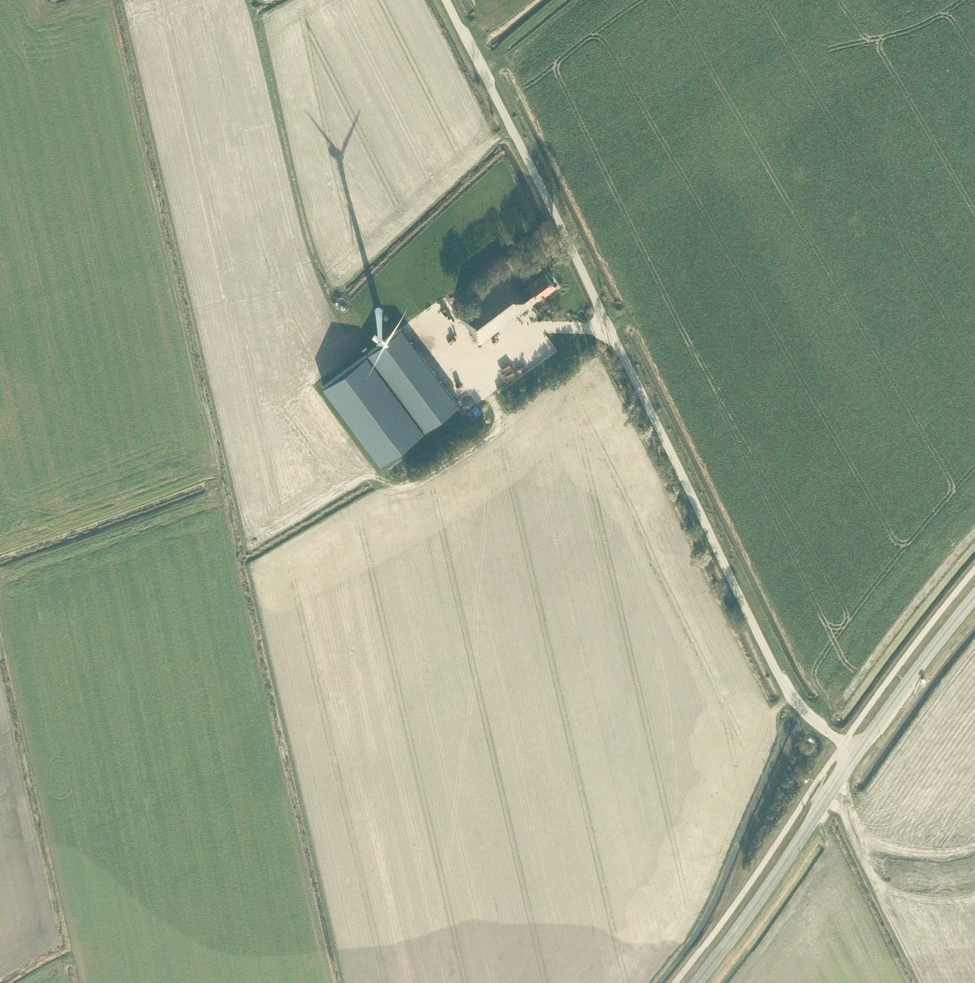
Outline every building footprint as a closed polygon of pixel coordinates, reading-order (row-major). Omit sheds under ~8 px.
[(510,257),(505,260),(512,270),(517,266),(510,257)] [(528,284),(522,289),(509,272),(456,311),(479,342),(538,298),(539,298),(555,286),(544,271),(528,284)] [(449,280),(439,288),(445,296),(456,288),(449,280)] [(543,347),(549,355),(559,347),(547,331),(542,335),(547,343),(543,347)] [(436,367),(443,361),(429,342),(422,348),(436,367)] [(384,376),(424,430),(458,404),(418,351),(384,376)]
